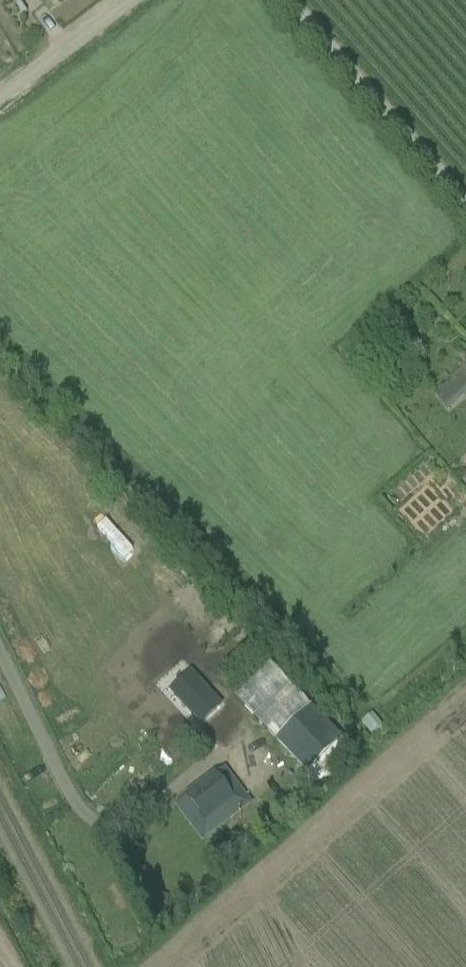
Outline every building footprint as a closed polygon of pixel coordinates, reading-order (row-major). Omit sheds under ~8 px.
[(395,324),(384,325),(384,338),(395,337),(395,324)] [(445,409),(448,412),(465,397),(465,365),(450,378),(452,380),(434,396),(435,397),(427,404),(437,416),(445,409)] [(396,519),(420,544),(457,509),(433,484),(396,519)] [(235,712),(208,683),(187,702),(214,731),(235,712)] [(287,696),(290,700),(263,726),(310,775),(345,742),(294,689),(287,696)] [(373,716),(363,725),(373,737),(383,728),(373,716)] [(214,835),(252,805),(225,769),(186,798),(214,835)] [(241,858),(233,848),(231,844),(220,852),(231,866),(240,859),(241,858)]
